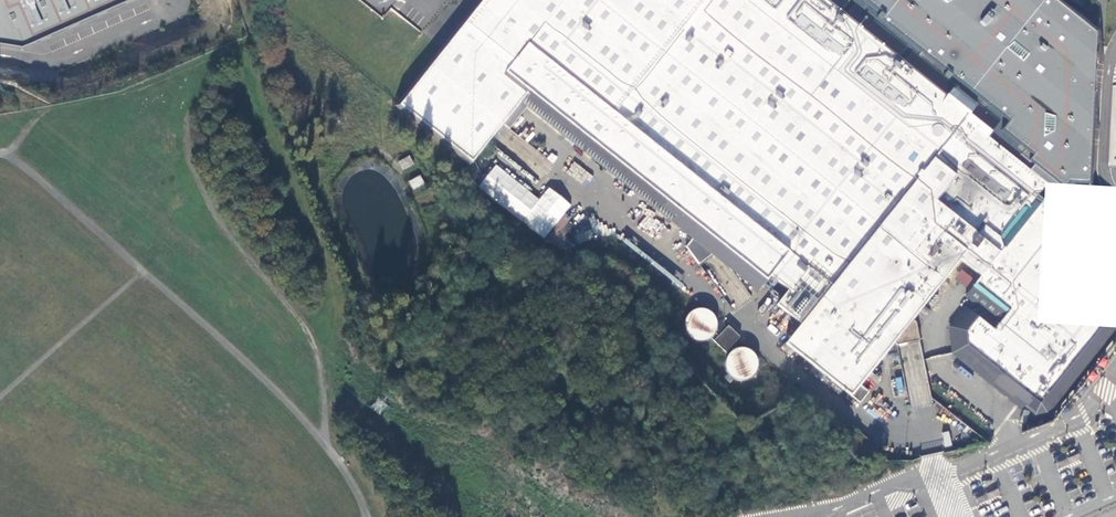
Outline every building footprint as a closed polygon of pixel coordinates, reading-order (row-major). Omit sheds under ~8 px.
[(22,49),(136,0),(0,0),(0,46),(22,49)] [(442,49),(481,0),(383,0),(442,49)] [(399,103),(474,162),(503,125),(509,130),(527,107),(671,222),(692,239),(686,247),(699,264),(713,255),(758,291),(772,275),(789,290),(777,305),(802,324),(786,344),(861,404),(871,392),(862,385),(894,346),(922,341),(916,318),(961,260),(982,275),(977,281),(965,296),(999,323),(995,329),(965,307),(949,326),(952,354),(989,383),(1017,405),(1007,420),(1033,419),(1051,418),(1115,335),(1115,232),(1086,208),(1088,165),(1090,139),(1093,87),(1096,41),(1090,36),(1052,4),(1047,0),(481,0),(442,49),(399,103)] [(410,157),(398,162),(402,170),(413,165),(410,157)] [(566,174),(585,185),(592,173),(572,162),(566,174)] [(540,200),(496,165),(478,187),(522,222),(540,200)] [(419,176),(408,181),(412,189),(423,185),(419,176)] [(540,200),(522,222),(544,239),(565,213),(571,205),(549,188),(540,200)] [(565,213),(544,239),(550,245),(571,218),(565,213)] [(595,238),(591,230),(576,236),(579,245),(595,238)] [(954,277),(965,287),(973,279),(962,268),(954,277)] [(705,339),(710,338),(714,334),(716,330),(717,325),(717,320),(715,315),(711,311),(707,309),(702,308),(697,309),(692,311),(689,314),(686,319),(685,323),(686,328),(688,333),(691,336),(696,339),(700,340),(705,339)] [(740,337),(729,325),(718,336),(715,333),(711,337),(728,354),(732,350),(729,348),(740,337)] [(747,379),(751,377),(755,374),(758,369),(759,364),(758,359),(756,355),(753,351),(748,348),(743,347),(738,348),(733,351),(730,354),(728,358),(727,363),(727,368),(729,372),(733,376),(737,378),(742,379),(747,379)] [(903,355),(911,407),(930,404),(921,352),(903,355)]
